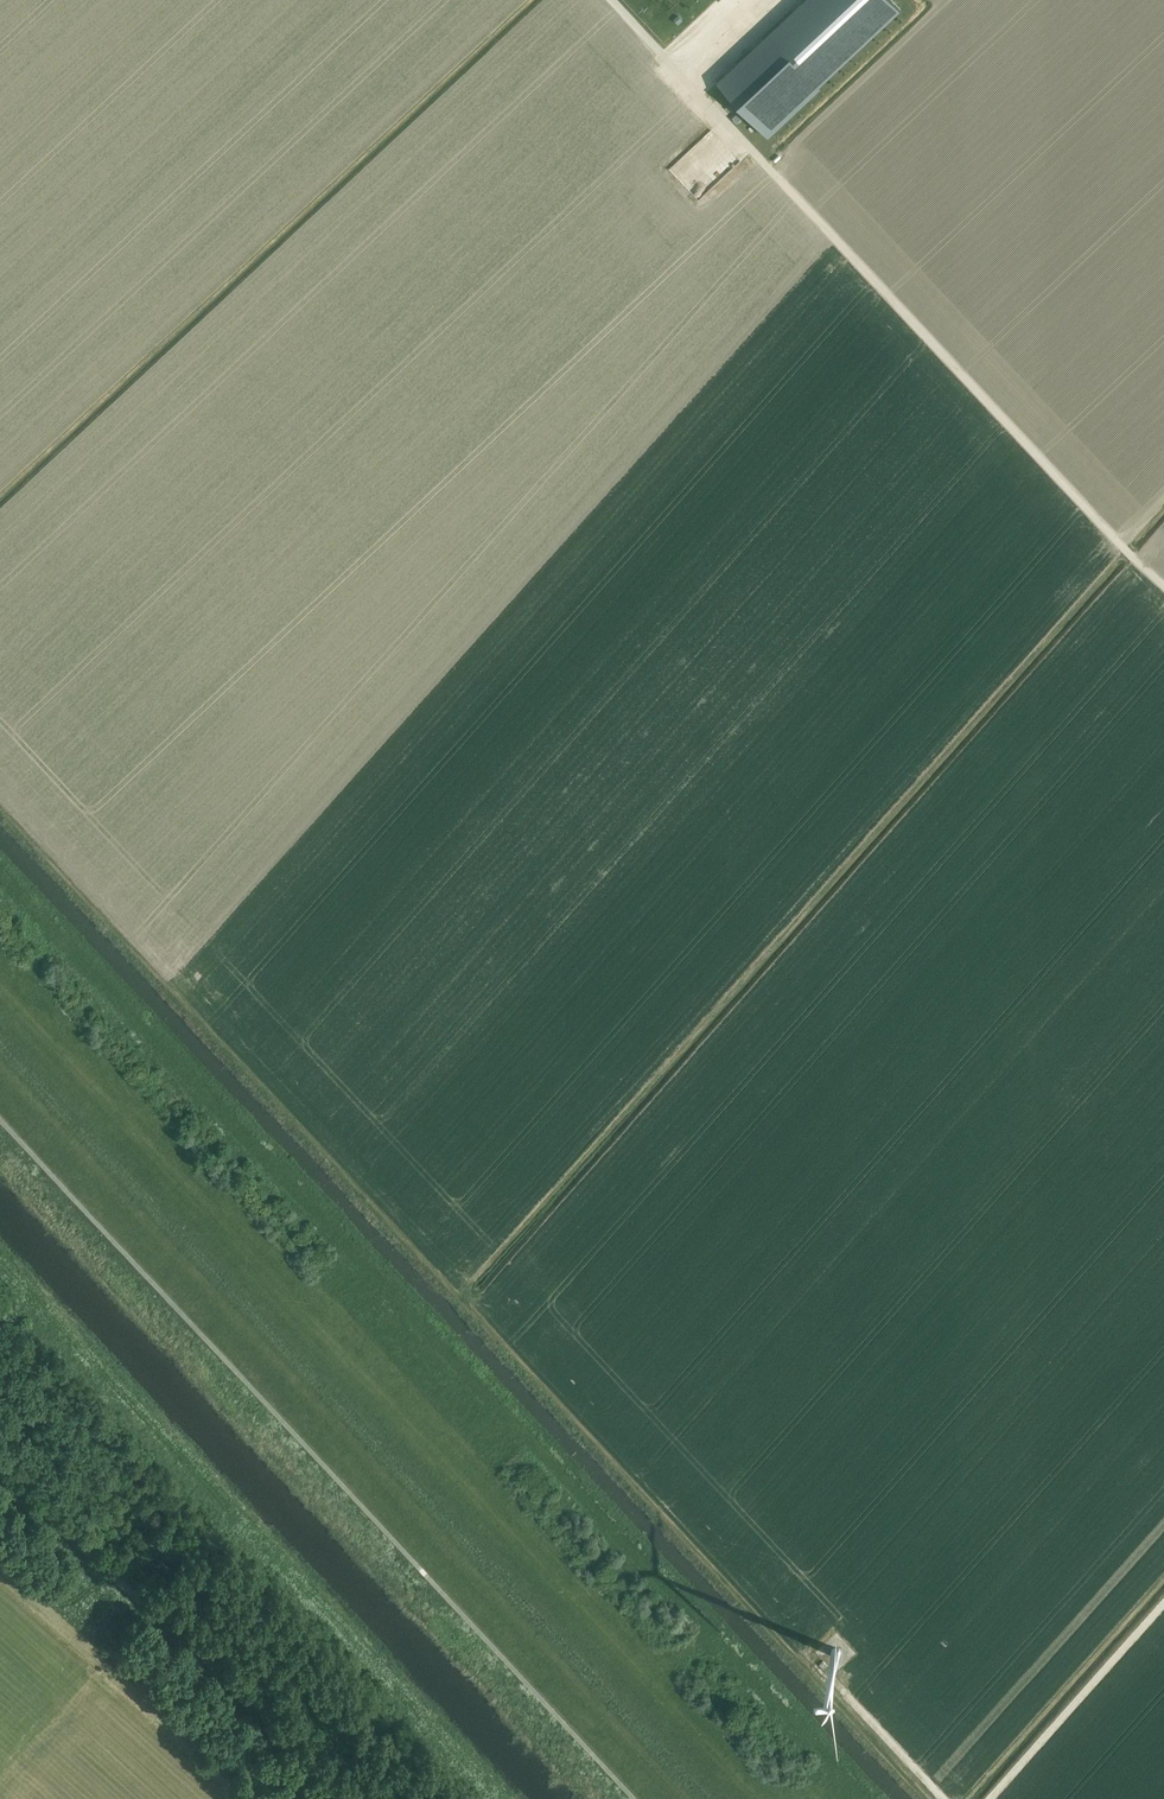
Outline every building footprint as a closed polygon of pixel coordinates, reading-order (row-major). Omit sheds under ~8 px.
[(717,83),(767,135),(900,10),(891,0),(805,0),(717,83)] [(831,1653),(831,1654),(831,1655),(831,1656),(832,1656),(832,1657),(833,1657),(833,1658),(834,1658),(835,1658),(836,1658),(837,1658),(838,1658),(838,1657),(839,1657),(839,1656),(840,1656),(840,1655),(840,1654),(841,1654),(841,1653),(840,1652),(840,1651),(839,1650),(838,1649),(837,1649),(836,1648),(835,1648),(835,1649),(834,1649),(833,1649),(833,1650),(832,1650),(832,1651),(831,1651),(831,1652),(831,1653)]
